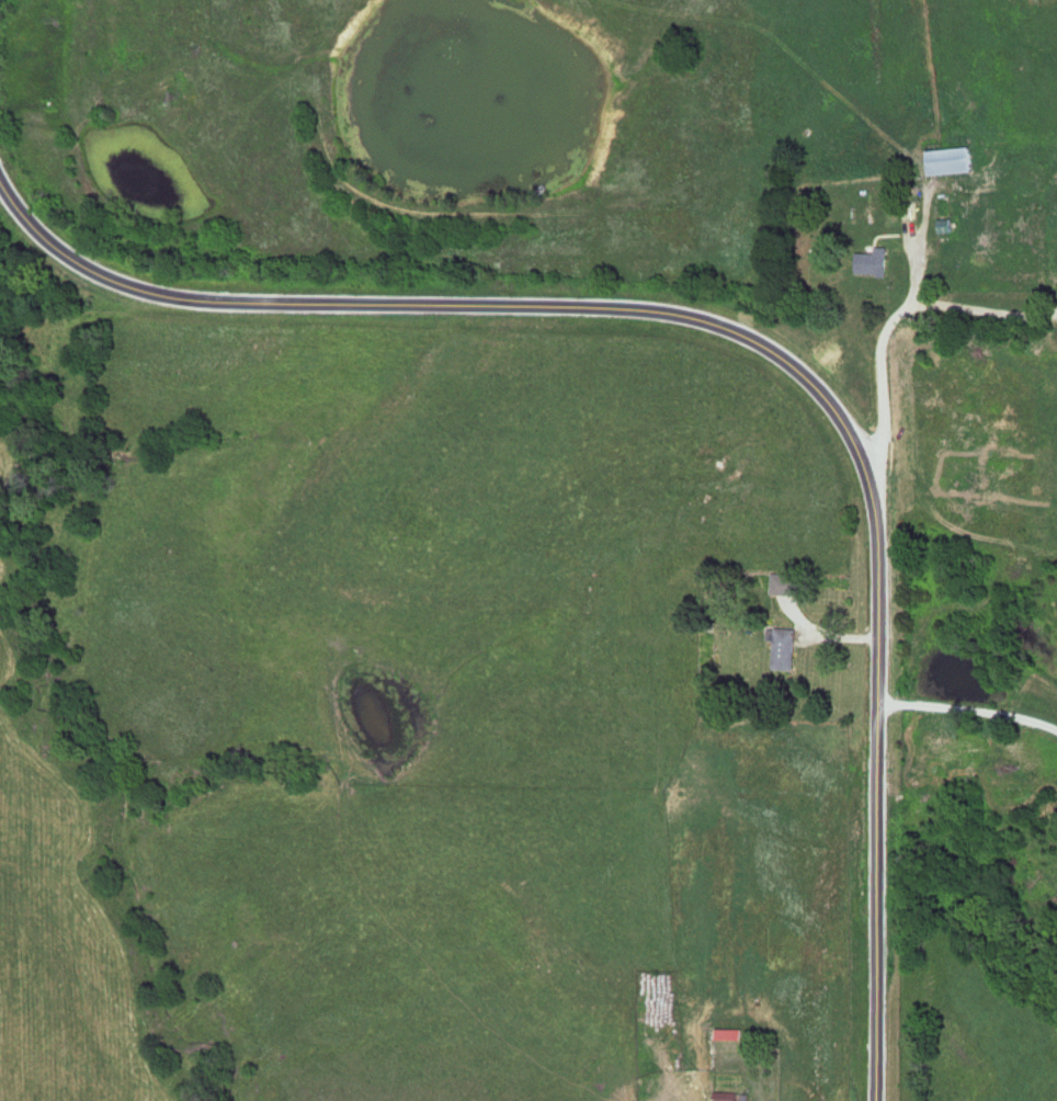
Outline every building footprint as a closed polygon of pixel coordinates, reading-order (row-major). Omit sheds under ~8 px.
[(976,173),(974,147),(929,150),(931,176),(976,173)] [(877,253),(859,253),(859,274),(889,274),(889,248),(877,248),(877,253)] [(802,595),(802,573),(772,573),(772,595),(802,595)] [(775,642),(775,670),(797,670),(797,628),(768,628),(768,642),(775,642)] [(742,1030),(718,1030),(718,1040),(742,1040),(742,1030)] [(737,1092),(714,1092),(714,1100),(737,1100),(737,1092)]
